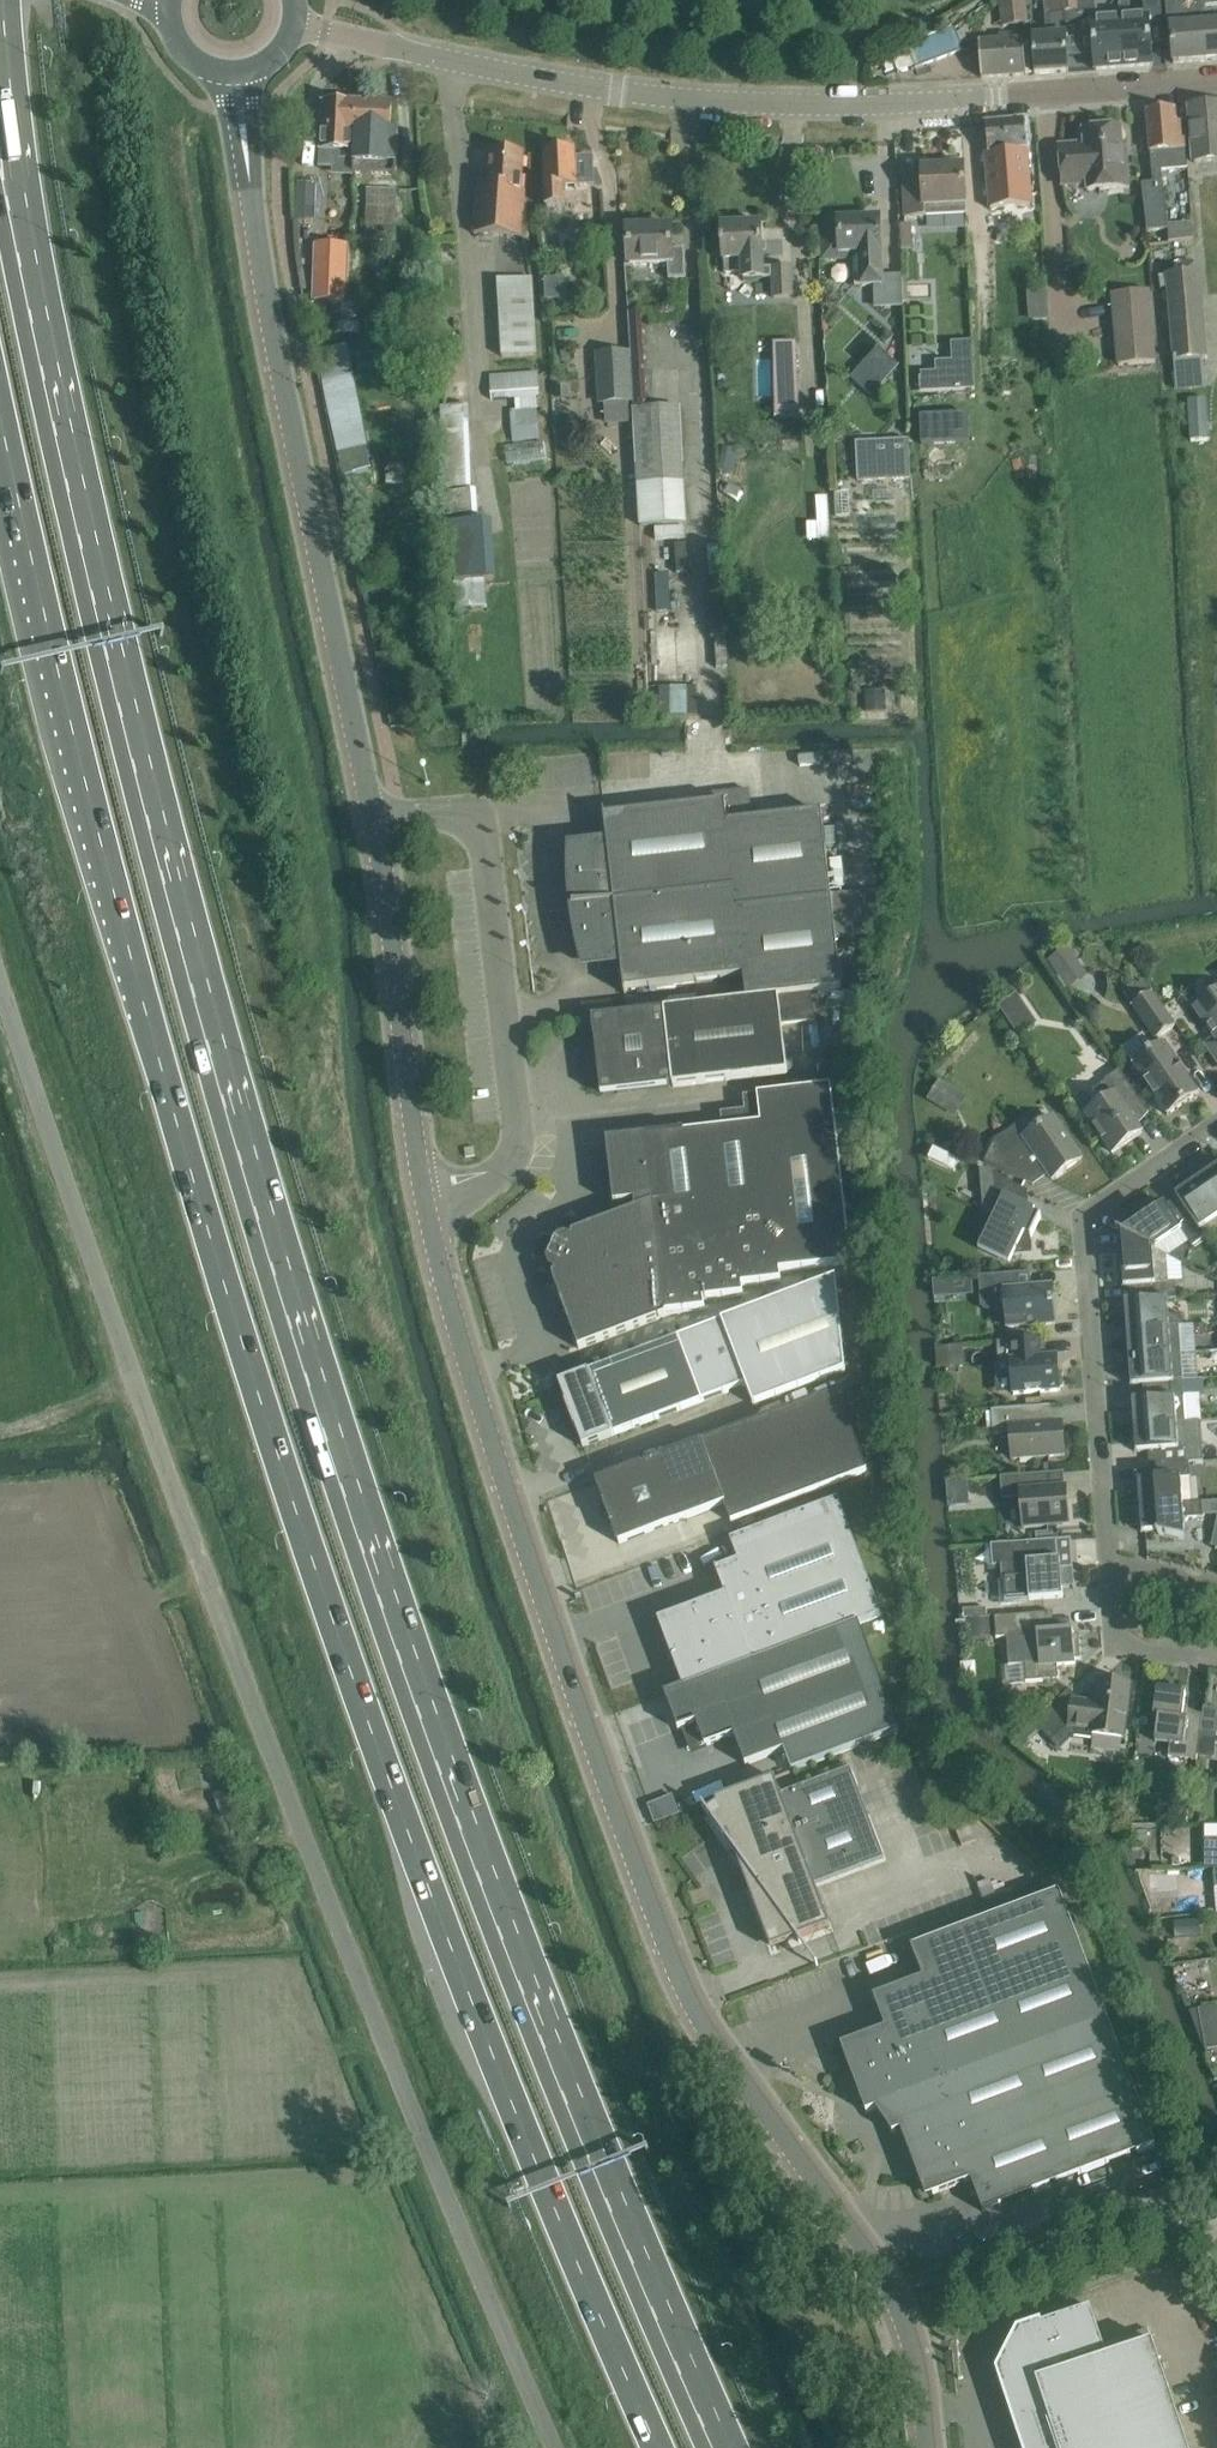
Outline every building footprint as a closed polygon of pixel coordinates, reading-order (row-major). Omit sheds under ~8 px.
[(1031,23),(1029,0),(1001,0),(1004,26),(1031,23)] [(1078,0),(1061,0),(1062,12),(1045,13),(1047,37),(1032,38),(1036,74),(1069,71),(1065,26),(1079,25),(1078,14),(1079,14),(1078,0)] [(1079,14),(1096,14),(1095,0),(1078,0),(1079,14)] [(1121,18),(1125,67),(1153,65),(1150,30),(1163,29),(1164,44),(1165,44),(1161,0),(1144,0),(1145,16),(1121,18)] [(1201,4),(1207,61),(1216,60),(1216,2),(1201,4)] [(1207,61),(1201,4),(1167,6),(1168,17),(1182,16),(1183,26),(1172,27),(1175,64),(1207,61)] [(1125,67),(1121,18),(1092,20),(1096,70),(1125,67)] [(907,45),(916,68),(964,51),(956,28),(907,45)] [(982,78),(1026,75),(1024,39),(979,42),(982,78)] [(357,136),(358,103),(323,102),(322,126),(312,125),(312,133),(321,134),(320,150),(322,150),(322,163),(339,164),(339,152),(356,153),(357,136)] [(358,103),(357,136),(371,136),(370,152),(395,153),(396,132),(391,132),(392,105),(358,103)] [(1192,131),(1195,163),(1216,161),(1216,105),(1191,107),(1192,131)] [(1188,168),(1187,145),(1185,121),(1177,122),(1176,108),(1147,111),(1152,171),(1188,168)] [(1028,151),(1025,120),(986,123),(989,153),(986,153),(991,209),(1033,205),(1027,151),(1028,151)] [(1123,162),(1123,152),(1121,128),(1084,130),(1085,144),(1060,146),(1063,186),(1088,184),(1088,190),(1129,187),(1127,162),(1123,162)] [(544,149),(546,173),(547,201),(563,201),(563,186),(577,186),(577,172),(576,148),(544,149)] [(478,184),(477,207),(474,234),(522,237),(524,215),(526,191),(521,191),(524,153),(492,151),(490,184),(478,184)] [(904,176),(904,185),(905,209),(906,219),(926,218),(926,216),(967,213),(966,191),(965,167),(922,169),(923,175),(904,176)] [(1143,179),(1150,227),(1171,224),(1164,176),(1143,179)] [(367,190),(366,240),(395,241),(396,190),(367,190)] [(901,274),(884,276),(881,242),(880,218),(839,220),(840,228),(823,229),(822,225),(821,225),(823,260),(861,258),(861,273),(857,273),(858,286),(875,285),(876,306),(903,304),(901,274)] [(723,224),(723,240),(724,261),(745,260),(745,278),(774,277),(775,296),(793,295),(792,267),(773,268),(773,269),(763,269),(761,223),(723,224)] [(629,228),(630,253),(630,266),(669,264),(670,280),(686,279),(685,249),(673,249),(672,227),(629,228)] [(323,317),(354,318),(356,269),(326,268),(323,317)] [(1180,361),(1213,358),(1204,272),(1171,276),(1180,361)] [(504,355),(536,352),(531,277),(498,279),(504,355)] [(546,281),(546,298),(566,298),(566,281),(546,281)] [(1151,290),(1112,293),(1118,364),(1157,360),(1151,290)] [(1028,292),(1028,302),(1032,302),(1033,316),(1046,316),(1045,291),(1028,292)] [(798,388),(797,376),(796,343),(765,344),(767,390),(798,388)] [(632,401),(629,351),(598,352),(601,402),(605,402),(629,401),(632,401)] [(878,352),(852,382),(871,399),(898,370),(878,352)] [(937,375),(921,376),(922,392),(976,389),(974,360),(954,361),(936,362),(937,375)] [(539,372),(490,373),(491,397),(510,396),(511,441),(540,441),(539,372)] [(629,401),(605,402),(606,420),(630,418),(629,401)] [(364,408),(334,414),(343,456),(373,450),(364,408)] [(969,413),(921,416),(922,443),(970,441),(969,413)] [(684,414),(639,416),(642,525),(666,524),(666,531),(683,530),(682,523),(687,523),(684,414)] [(909,475),(907,440),(855,443),(857,478),(909,475)] [(720,460),(718,472),(734,475),(736,463),(720,460)] [(485,579),(457,581),(459,609),(487,607),(485,579)] [(672,686),(671,713),(693,714),(694,687),(672,686)] [(885,693),(866,693),(866,712),(885,712),(885,693)] [(748,1000),(807,993),(843,989),(822,812),(728,823),(726,803),(606,816),(606,813),(604,813),(608,848),(574,852),(579,895),(584,895),(585,906),(568,908),(568,909),(585,907),(587,918),(582,919),(587,962),(621,958),(625,993),(627,993),(626,990),(745,976),(748,1000)] [(1090,976),(1077,958),(1069,946),(1049,961),(1070,990),(1090,976)] [(1132,1005),(1156,1039),(1175,1025),(1152,991),(1132,1005)] [(807,993),(748,1000),(665,1010),(593,1018),(597,1046),(602,1045),(603,1055),(606,1063),(613,1074),(617,1082),(618,1093),(642,1090),(669,1087),(669,1084),(674,1084),(674,1087),(788,1073),(783,1024),(810,1021),(807,993)] [(1209,1048),(1216,1059),(1216,993),(1195,1008),(1216,1038),(1207,1045),(1209,1048)] [(1012,997),(999,1005),(1010,1021),(1023,1013),(1012,997)] [(1133,1063),(1155,1095),(1168,1115),(1200,1093),(1165,1042),(1133,1063)] [(1087,1115),(1099,1133),(1113,1153),(1143,1132),(1131,1116),(1145,1107),(1120,1069),(1106,1079),(1094,1088),(1093,1093),(1101,1105),(1087,1115)] [(932,1093),(928,1099),(932,1101),(944,1109),(956,1090),(940,1080),(932,1093)] [(615,1204),(635,1201),(636,1209),(573,1233),(566,1248),(562,1246),(556,1259),(560,1261),(553,1277),(579,1349),(602,1341),(666,1316),(666,1314),(706,1309),(705,1300),(744,1295),(743,1286),(782,1281),(781,1272),(853,1264),(832,1086),(758,1095),(762,1124),(685,1132),(628,1138),(607,1140),(615,1204)] [(985,1162),(1006,1172),(1028,1182),(1035,1168),(1042,1163),(1052,1179),(1082,1159),(1054,1117),(1025,1137),(1017,1125),(995,1140),(985,1162)] [(1200,1179),(1216,1203),(1216,1167),(1200,1179)] [(992,1173),(994,1208),(975,1245),(998,1256),(1014,1255),(1033,1254),(1032,1237),(1042,1216),(1020,1206),(1027,1191),(1028,1192),(1028,1190),(992,1173)] [(1200,1179),(1178,1194),(1177,1193),(1176,1194),(1197,1224),(1200,1229),(1201,1228),(1216,1218),(1216,1203),(1200,1179)] [(1120,1232),(1119,1232),(1154,1250),(1155,1250),(1155,1249),(1154,1249),(1183,1229),(1164,1202),(1163,1203),(1163,1204),(1121,1232),(1120,1232)] [(1200,1229),(1197,1224),(1184,1233),(1193,1246),(1207,1236),(1201,1228),(1200,1229)] [(1154,1250),(1119,1232),(1119,1233),(1121,1234),(1125,1285),(1123,1285),(1124,1286),(1136,1285),(1137,1300),(1168,1298),(1168,1299),(1177,1298),(1176,1281),(1156,1283),(1153,1250),(1154,1250)] [(1007,1327),(1031,1325),(1055,1323),(1052,1286),(1016,1289),(1015,1273),(979,1276),(982,1304),(982,1307),(986,1310),(1006,1309),(1007,1327)] [(941,1276),(932,1277),(933,1293),(942,1292),(947,1292),(946,1276),(941,1276)] [(833,1283),(680,1338),(581,1374),(559,1383),(567,1403),(566,1403),(567,1407),(563,1409),(569,1425),(573,1423),(575,1427),(576,1427),(583,1447),(606,1438),(745,1387),(753,1408),(845,1374),(833,1283)] [(1168,1298),(1137,1300),(1125,1300),(1125,1302),(1126,1302),(1128,1329),(1180,1325),(1180,1326),(1184,1326),(1183,1314),(1169,1315),(1168,1299),(1168,1298)] [(1180,1325),(1128,1329),(1130,1357),(1196,1352),(1194,1325),(1184,1326),(1180,1326),(1180,1325)] [(997,1342),(999,1363),(994,1363),(997,1395),(1060,1390),(1058,1357),(1043,1358),(1042,1338),(997,1342)] [(966,1368),(964,1348),(945,1349),(947,1370),(966,1368)] [(1198,1379),(1196,1352),(1130,1357),(1132,1384),(1131,1384),(1131,1385),(1159,1383),(1184,1381),(1184,1380),(1198,1379)] [(1184,1381),(1159,1383),(1160,1397),(1132,1400),(1132,1401),(1133,1401),(1135,1425),(1186,1422),(1186,1412),(1199,1411),(1199,1414),(1205,1414),(1203,1379),(1198,1379),(1184,1380),(1184,1381)] [(837,1390),(596,1481),(620,1544),(725,1504),(732,1522),(868,1471),(837,1390)] [(1013,1459),(1041,1457),(1065,1455),(1062,1422),(1045,1423),(1044,1406),(992,1410),(994,1435),(1011,1434),(1013,1459)] [(1201,1421),(1186,1422),(1135,1425),(1137,1450),(1136,1450),(1136,1451),(1162,1450),(1164,1464),(1189,1462),(1204,1461),(1201,1421)] [(1189,1462),(1164,1464),(1165,1478),(1138,1480),(1138,1482),(1139,1482),(1141,1506),(1183,1503),(1181,1479),(1190,1478),(1189,1462)] [(1023,1528),(1047,1526),(1071,1524),(1068,1487),(1051,1488),(1050,1473),(1001,1477),(1003,1499),(1021,1498),(1023,1528)] [(666,1696),(882,1614),(839,1499),(753,1531),(730,1539),(738,1560),(716,1568),(726,1595),(671,1616),(663,1632),(684,1687),(665,1694),(666,1696)] [(1201,1502),(1183,1503),(1141,1506),(1143,1531),(1142,1531),(1142,1532),(1161,1531),(1162,1533),(1160,1533),(1160,1534),(1185,1540),(1185,1538),(1183,1538),(1185,1531),(1184,1519),(1202,1518),(1201,1502)] [(1057,1540),(993,1545),(987,1545),(989,1563),(994,1563),(995,1566),(1002,1566),(1003,1581),(1004,1581),(1006,1601),(1039,1598),(1063,1597),(1063,1587),(1074,1587),(1074,1589),(1075,1588),(1074,1565),(1072,1565),(1072,1567),(1061,1568),(1060,1559),(1059,1559),(1057,1540)] [(986,1607),(963,1609),(963,1619),(987,1617),(986,1607)] [(1026,1682),(1035,1681),(1059,1679),(1058,1665),(1076,1664),(1074,1630),(1049,1632),(1048,1612),(1024,1614),(995,1616),(997,1638),(1007,1637),(1009,1666),(1025,1665),(1026,1682)] [(882,1614),(666,1696),(679,1730),(685,1728),(691,1743),(703,1739),(706,1746),(735,1735),(746,1765),(784,1751),(792,1771),(814,1763),(860,1746),(869,1742),(900,1731),(860,1624),(883,1616),(882,1614)] [(992,1639),(991,1620),(971,1621),(972,1640),(992,1639)] [(1070,1690),(1052,1706),(1034,1723),(1041,1730),(1048,1737),(1064,1722),(1067,1726),(1074,1727),(1073,1737),(1091,1739),(1092,1734),(1124,1738),(1131,1684),(1099,1680),(1095,1710),(1073,1707),(1064,1697),(1071,1691),(1070,1690)] [(1202,1733),(1203,1715),(1201,1715),(1200,1726),(1187,1724),(1189,1709),(1184,1709),(1187,1691),(1158,1688),(1155,1711),(1154,1717),(1159,1717),(1156,1741),(1171,1743),(1169,1757),(1198,1760),(1202,1733)] [(1203,1715),(1202,1733),(1216,1735),(1216,1708),(1204,1706),(1203,1715)] [(1034,1723),(1025,1732),(1031,1739),(1041,1730),(1034,1723)] [(869,1742),(860,1746),(866,1760),(875,1757),(869,1742)] [(704,1805),(702,1806),(748,1870),(744,1871),(750,1884),(756,1881),(760,1886),(752,1889),(773,1946),(796,1937),(800,1942),(802,1941),(799,1937),(831,1926),(815,1885),(885,1859),(851,1768),(781,1794),(775,1778),(715,1800),(717,1805),(708,1811),(704,1805)] [(1153,1891),(1179,1891),(1178,1870),(1152,1871),(1153,1891)] [(1033,2192),(1156,2146),(1060,1891),(912,1947),(924,1978),(874,1997),(886,2028),(848,2043),(851,2049),(844,2052),(867,2112),(887,2105),(896,2130),(894,2131),(893,2130),(892,2131),(893,2133),(902,2130),(924,2191),(931,2188),(934,2195),(972,2180),(984,2212),(1033,2193),(1033,2192)] [(1177,1937),(1202,1935),(1200,1915),(1175,1917),(1177,1937)] [(1206,2047),(1216,2046),(1216,2004),(1200,2007),(1206,2047)] [(1192,2287),(1203,2283),(1199,2271),(1187,2276),(1192,2287)] [(1022,2447),(1188,2447),(1153,2342),(1107,2358),(1090,2307),(1023,2330),(1022,2327),(1018,2328),(996,2370),(1001,2385),(1022,2447)]
